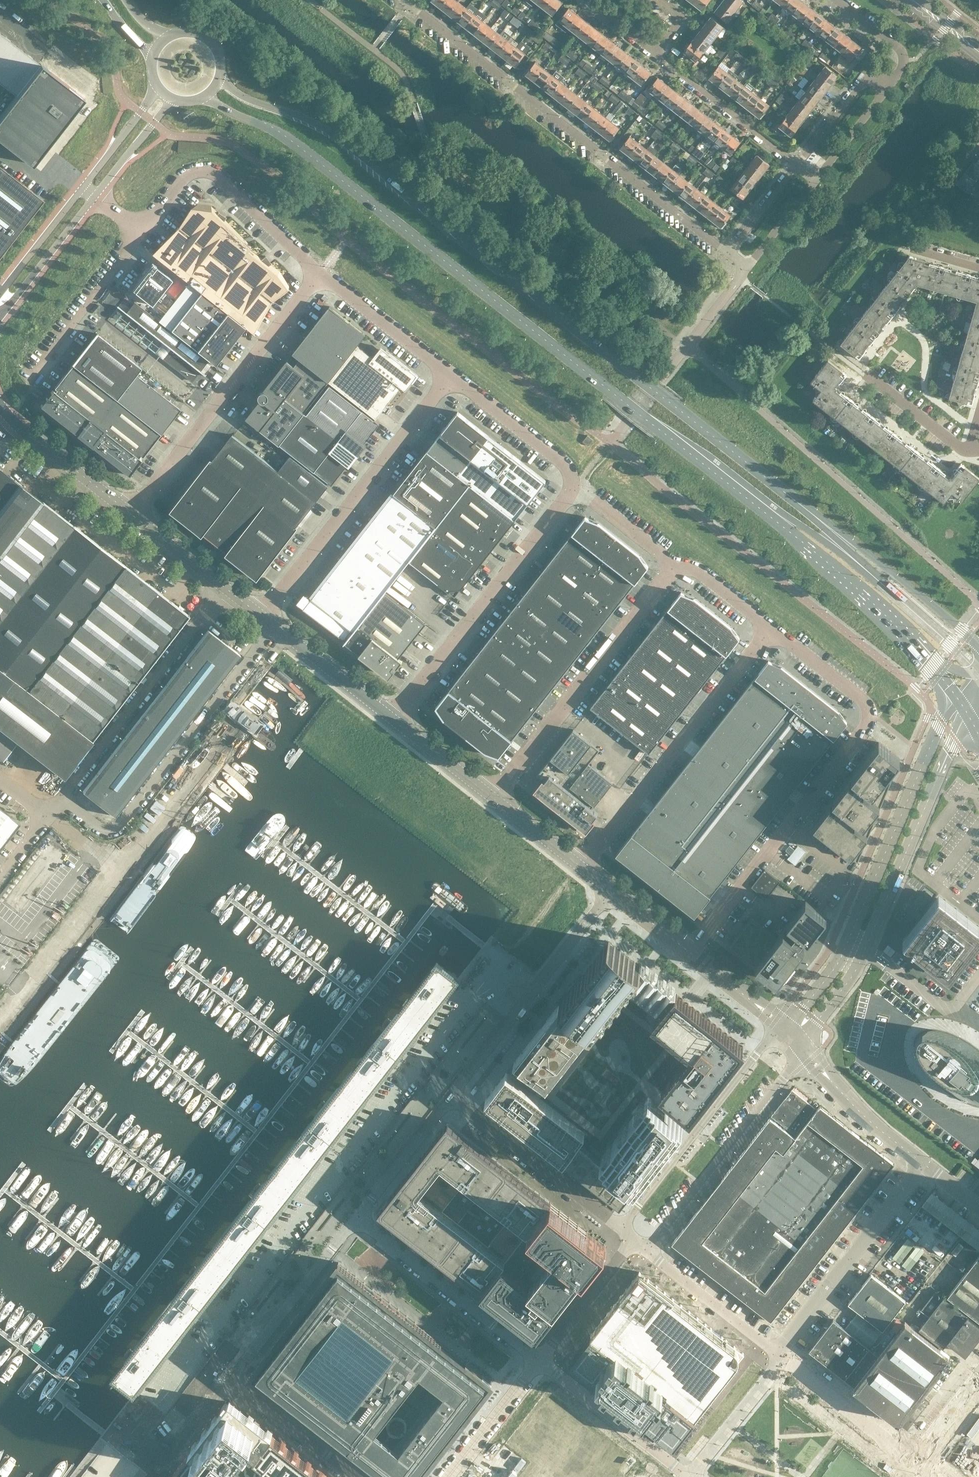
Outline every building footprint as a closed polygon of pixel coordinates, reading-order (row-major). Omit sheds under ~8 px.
[(458,1),(456,0),(446,0),(440,7),(449,13),(458,1)] [(563,3),(561,2),(561,0),(560,0),(551,0),(549,3),(548,2),(543,7),(553,15),(563,3)] [(710,0),(696,0),(694,3),(695,4),(695,5),(698,7),(699,7),(702,10),(710,0)] [(743,1),(742,0),(725,0),(715,13),(727,22),(732,15),(734,16),(737,16),(739,14),(740,12),(739,10),(738,8),(743,1)] [(801,1),(800,0),(789,0),(784,6),(792,13),(801,1)] [(457,20),(466,8),(458,1),(449,13),(457,20)] [(801,19),(810,7),(807,5),(807,4),(804,1),(803,2),(801,1),(792,13),(801,19)] [(809,26),(818,14),(817,13),(817,12),(814,10),(813,10),(810,7),(801,19),(809,26)] [(465,26),(475,15),(466,8),(457,20),(465,26)] [(572,21),(577,15),(574,12),(574,11),(572,9),(571,9),(569,8),(560,20),(570,28),(574,22),(572,21)] [(817,32),(827,20),(823,18),(823,17),(820,14),(819,15),(818,14),(809,26),(817,32)] [(474,33),(483,21),(475,15),(465,26),(474,33)] [(576,33),(586,21),(577,15),(572,21),(574,22),(570,28),(576,33)] [(723,26),(714,19),(712,17),(709,21),(708,21),(705,23),(706,25),(705,26),(717,35),(723,26)] [(826,39),(835,27),(834,26),(834,25),(831,23),(830,23),(827,20),(817,32),(826,39)] [(482,39),(491,28),(483,21),(474,33),(482,39)] [(589,34),(594,27),(586,21),(576,33),(583,38),(587,33),(589,34)] [(717,35),(705,26),(704,27),(703,27),(701,30),(701,31),(698,34),(710,43),(717,35)] [(593,46),(602,34),(594,27),(589,34),(587,33),(583,38),(593,46)] [(834,45),(843,33),(840,31),(840,30),(837,27),(836,28),(835,27),(826,39),(834,45)] [(491,46),(500,34),(491,28),(482,39),(491,46)] [(16,95),(40,64),(0,32),(0,83),(16,95)] [(842,52),(852,40),(850,39),(851,39),(850,38),(848,36),(847,36),(846,36),(843,33),(834,45),(842,52)] [(499,53),(508,41),(500,34),(491,46),(499,53)] [(605,47),(610,40),(602,34),(593,46),(602,53),(606,48),(605,47)] [(698,34),(696,37),(695,37),(692,40),(693,41),(692,42),(704,52),(710,43),(698,34)] [(609,59),(618,47),(610,40),(605,47),(606,48),(602,53),(609,59)] [(852,59),(861,47),(857,44),(857,43),(854,41),(853,41),(852,40),(842,52),(848,57),(845,61),(848,64),(851,59),(852,59)] [(507,59),(516,47),(508,41),(499,53),(507,59)] [(691,42),(689,45),(688,44),(686,48),(684,51),(695,60),(691,64),(694,67),(699,61),(697,60),(704,52),(692,42),(691,42)] [(516,66),(525,54),(516,47),(507,59),(508,60),(508,61),(511,63),(512,63),(516,66)] [(621,60),(627,53),(618,47),(609,59),(616,64),(620,59),(621,60)] [(625,71),(635,59),(627,53),(621,60),(620,59),(616,64),(625,71)] [(638,72),(643,66),(635,59),(625,71),(635,79),(639,73),(638,72)] [(535,81),(544,69),(535,62),(526,74),(530,77),(530,78),(533,80),(534,80),(535,81)] [(83,97),(50,71),(40,64),(16,95),(0,116),(0,139),(11,148),(32,164),(39,155),(39,154),(83,97)] [(642,84),(652,73),(649,71),(649,69),(646,67),(645,67),(643,66),(638,72),(639,73),(635,79),(642,84)] [(718,84),(727,73),(719,66),(709,78),(713,80),(713,81),(716,84),(717,83),(718,84)] [(838,75),(826,66),(819,75),(831,84),(834,81),(835,81),(837,78),(837,77),(838,75)] [(543,87),(553,75),(544,69),(535,81),(543,87)] [(726,91),(736,79),(727,73),(718,84),(719,85),(719,86),(722,89),(723,88),(726,91)] [(552,94),(561,82),(553,75),(543,87),(552,94)] [(831,84),(819,75),(813,83),(825,92),(825,91),(827,91),(829,88),(828,87),(831,84)] [(661,91),(666,84),(664,83),(664,81),(661,79),(660,79),(658,78),(649,89),(656,95),(660,90),(661,91)] [(735,97),(744,86),(736,79),(726,91),(730,93),(730,95),(732,97),(734,97),(735,97)] [(560,100),(569,88),(561,82),(552,94),(560,100)] [(825,92),(813,83),(806,91),(818,101),(821,97),(822,97),(824,95),(824,94),(825,92)] [(665,103),(675,91),(666,84),(661,91),(660,90),(656,95),(665,103)] [(743,104),(752,92),(744,86),(735,97),(736,98),(736,99),(739,102),(740,101),(743,104)] [(568,107),(578,95),(569,88),(560,100),(568,107)] [(678,104),(683,97),(675,91),(665,103),(675,110),(679,105),(678,104)] [(818,101),(806,91),(800,100),(811,109),(812,108),(813,108),(816,105),(815,104),(818,101)] [(641,104),(647,96),(641,92),(635,100),(641,104)] [(751,110),(761,99),(752,92),(743,104),(746,106),(746,108),(749,110),(750,110),(751,110)] [(577,113),(586,102),(578,95),(568,107),(577,113)] [(682,115),(691,103),(683,97),(678,104),(679,105),(675,110),(682,115)] [(760,117),(769,105),(761,99),(751,110),(752,111),(752,112),(755,115),(756,114),(760,117)] [(811,109),(800,100),(793,108),(805,117),(807,114),(809,114),(811,111),(811,110),(811,109)] [(585,120),(594,108),(586,102),(577,113),(585,120)] [(694,116),(699,110),(691,103),(682,115),(688,121),(693,115),(694,116)] [(593,126),(603,115),(594,108),(585,120),(593,126)] [(805,117),(793,108),(787,116),(798,126),(799,126),(799,125),(800,125),(803,122),(802,121),(805,117)] [(695,132),(698,128),(707,116),(699,110),(694,116),(693,115),(688,121),(689,121),(686,125),(695,132)] [(602,133),(611,121),(603,115),(593,126),(602,133)] [(710,129),(715,123),(707,116),(698,128),(708,136),(712,130),(710,129)] [(797,129),(799,126),(798,126),(787,116),(780,125),(778,124),(774,129),(777,132),(781,127),(792,136),(794,133),(795,133),(797,130),(797,129)] [(610,140),(620,128),(611,121),(602,133),(603,134),(603,135),(606,137),(607,137),(610,140)] [(714,141),(724,129),(715,123),(710,129),(712,130),(708,136),(714,141)] [(727,142),(732,136),(724,129),(714,141),(721,146),(725,141),(727,142)] [(629,155),(639,143),(630,136),(621,148),(624,151),(624,152),(627,154),(628,154),(629,155)] [(731,154),(740,142),(739,141),(739,140),(736,138),(735,138),(732,136),(727,142),(725,141),(721,146),(731,154)] [(638,161),(647,149),(639,143),(629,155),(638,161)] [(646,168),(655,156),(647,149),(638,161),(646,168)] [(770,164),(758,155),(751,163),(763,173),(764,172),(765,171),(767,169),(767,167),(770,164)] [(654,174),(664,162),(655,156),(646,168),(654,174)] [(732,168),(737,161),(733,157),(728,164),(732,168)] [(978,159),(976,163),(973,161),(956,184),(967,193),(968,192),(971,195),(971,196),(978,202),(978,158),(978,159)] [(663,181),(672,169),(664,162),(654,174),(663,181)] [(763,173),(751,163),(744,172),(756,181),(763,173)] [(41,198),(0,166),(0,256),(7,247),(9,244),(10,244),(25,223),(23,221),(41,198)] [(671,187),(680,176),(672,169),(663,181),(671,187)] [(756,181),(744,172),(738,180),(750,189),(756,181)] [(679,194),(689,182),(680,176),(671,187),(679,194)] [(750,189),(738,180),(731,189),(743,198),(746,194),(747,194),(749,192),(749,190),(750,189)] [(688,200),(697,189),(689,182),(679,194),(688,200)] [(696,207),(705,195),(697,189),(688,200),(696,207)] [(704,213),(714,202),(705,195),(696,207),(704,213)] [(713,220),(722,208),(714,202),(704,213),(713,220)] [(280,271),(270,264),(271,263),(265,256),(262,258),(249,249),(251,246),(225,219),(226,217),(218,212),(211,206),(198,204),(181,229),(156,257),(201,292),(244,326),(251,332),(270,301),(289,286),(280,271)] [(722,227),(731,215),(722,208),(713,220),(714,221),(714,222),(717,224),(718,224),(722,227)] [(934,289),(940,266),(925,261),(925,260),(909,256),(892,278),(911,293),(918,284),(934,289)] [(158,297),(172,279),(152,263),(136,283),(156,299),(160,302),(162,300),(158,297)] [(960,297),(967,273),(940,266),(934,289),(960,297)] [(967,273),(960,297),(977,301),(972,318),(978,320),(978,277),(967,273)] [(894,315),(909,295),(911,293),(892,278),(875,300),(894,315)] [(156,299),(136,283),(132,289),(151,305),(156,299)] [(240,332),(244,327),(243,326),(244,326),(201,292),(171,330),(212,363),(215,364),(219,359),(221,360),(226,353),(224,352),(227,349),(228,350),(234,344),(232,342),(235,339),(236,340),(242,334),(240,332)] [(212,363),(171,330),(131,299),(134,302),(126,313),(118,306),(118,307),(163,343),(156,352),(192,381),(200,371),(206,376),(200,371),(208,360),(212,363)] [(877,336),(894,315),(875,300),(858,322),(877,336)] [(357,345),(366,335),(330,306),(293,353),(329,382),(357,345)] [(972,318),(964,344),(978,348),(978,320),(972,318)] [(860,359),(877,336),(858,322),(841,344),(860,359)] [(141,368),(97,333),(85,349),(129,384),(136,374),(141,368)] [(964,344),(957,371),(978,377),(978,348),(964,344)] [(406,391),(418,375),(382,347),(373,358),(357,345),(329,382),(376,419),(401,387),(406,391)] [(129,384),(85,349),(72,365),(116,399),(129,384)] [(850,398),(837,388),(847,374),(828,359),(811,382),(821,390),(813,400),(832,415),(835,417),(850,398)] [(304,414),(323,389),(287,361),(264,390),(263,391),(262,391),(261,391),(261,392),(260,392),(260,393),(260,394),(259,394),(259,395),(259,396),(259,397),(260,398),(260,399),(261,400),(262,400),(247,419),(280,445),(304,414)] [(160,434),(116,399),(72,365),(54,388),(57,389),(55,391),(53,389),(40,405),(79,436),(81,433),(92,442),(90,445),(128,475),(141,459),(139,457),(140,455),(142,457),(160,434)] [(978,381),(978,377),(957,371),(949,398),(956,400),(959,406),(965,403),(972,404),(978,381)] [(180,409),(173,403),(136,374),(129,384),(116,399),(160,434),(180,409)] [(380,424),(328,383),(323,389),(304,414),(356,455),(380,424)] [(857,434),(872,415),(850,398),(835,417),(857,434)] [(546,481),(458,412),(427,451),(470,484),(515,520),(546,481)] [(356,455),(304,414),(280,445),(332,485),(356,455)] [(879,451),(894,432),(872,415),(857,434),(879,451)] [(901,469),(916,449),(894,432),(879,451),(901,469)] [(220,545),(279,471),(233,435),(211,462),(210,461),(185,492),(172,509),(206,536),(216,541),(216,540),(218,542),(220,545)] [(588,446),(593,440),(588,436),(583,442),(588,446)] [(922,486),(937,466),(916,449),(901,469),(922,486)] [(470,484),(427,451),(416,465),(459,498),(470,484)] [(978,480),(978,477),(961,463),(951,477),(937,466),(922,486),(943,502),(944,503),(952,493),(962,501),(978,480)] [(459,498),(416,465),(405,479),(447,513),(458,499),(459,498)] [(44,502),(0,468),(0,559),(44,502)] [(295,528),(317,501),(279,471),(220,545),(225,550),(259,578),(272,561),(297,529),(295,528)] [(447,513),(405,479),(394,493),(436,527),(446,515),(447,513)] [(470,484),(459,498),(458,499),(503,535),(515,520),(470,484)] [(436,527),(394,493),(382,508),(425,541),(434,530),(436,527)] [(458,499),(447,513),(446,515),(491,551),(503,535),(458,499)] [(74,525),(44,502),(0,559),(0,621),(74,525)] [(425,541),(382,508),(371,522),(414,556),(421,546),(425,541)] [(446,515),(436,527),(434,530),(479,566),(491,551),(446,515)] [(619,538),(598,522),(596,525),(586,517),(572,534),(603,559),(619,538)] [(414,556),(371,522),(360,537),(402,570),(409,561),(414,556)] [(125,566),(74,525),(0,621),(0,668),(29,690),(125,566)] [(421,546),(467,581),(479,566),(434,530),(425,541),(421,546)] [(603,559),(572,534),(557,553),(588,578),(603,559)] [(402,570),(360,537),(349,551),(391,584),(402,570)] [(648,566),(638,558),(640,555),(619,538),(603,559),(635,583),(648,566)] [(421,546),(414,556),(409,561),(455,597),(467,581),(421,546)] [(386,591),(391,584),(349,551),(327,579),(369,612),(386,591)] [(588,578),(557,553),(541,573),(573,598),(588,578)] [(635,583),(603,559),(588,578),(620,603),(635,583)] [(60,715),(157,590),(125,566),(29,690),(60,715)] [(604,622),(573,598),(541,573),(526,592),(558,617),(542,637),(574,661),(604,622)] [(620,603),(588,578),(573,598),(604,622),(620,603)] [(345,643),(369,612),(327,579),(312,598),(311,598),(312,598),(304,608),(304,607),(304,608),(346,641),(343,643),(344,644),(345,643)] [(92,739),(188,615),(157,590),(60,715),(92,739)] [(399,658),(419,633),(390,610),(398,601),(386,591),(369,612),(345,643),(359,655),(381,673),(382,672),(383,673),(384,674),(385,674),(387,674),(388,674),(389,674),(390,674),(391,673),(392,673),(393,672),(394,671),(403,661),(399,658)] [(558,617),(526,592),(511,612),(542,637),(558,617)] [(712,613),(693,598),(692,600),(681,592),(669,609),(698,631),(712,613)] [(698,631),(669,609),(653,628),(682,651),(698,631)] [(512,676),(542,637),(511,612),(480,651),(512,676)] [(740,638),(730,630),(731,628),(712,613),(698,631),(727,654),(740,638)] [(682,651),(653,628),(638,648),(667,671),(682,651)] [(129,798),(236,660),(240,654),(208,629),(96,773),(129,798)] [(727,654),(698,631),(682,651),(711,674),(727,654)] [(543,700),(574,661),(542,637),(512,676),(543,700)] [(667,671),(638,648),(622,668),(651,691),(667,671)] [(465,735),(481,715),(496,695),(512,676),(480,651),(436,707),(446,715),(444,718),(465,735)] [(711,674),(682,651),(667,671),(696,694),(711,674)] [(687,846),(772,737),(811,768),(847,722),(836,714),(839,710),(782,665),(779,669),(769,661),(648,815),(687,846)] [(60,715),(29,690),(0,668),(0,727),(18,740),(63,776),(92,739),(60,715)] [(651,691),(622,668),(607,687),(636,710),(651,691)] [(696,694),(667,671),(651,691),(680,713),(696,694)] [(543,700),(512,676),(496,695),(528,720),(543,700)] [(636,710),(607,687),(591,707),(620,730),(636,710)] [(680,713),(651,691),(636,710),(665,733),(680,713)] [(528,720),(496,695),(481,715),(512,739),(528,720)] [(665,733),(636,710),(620,730),(649,753),(665,733)] [(512,739),(481,715),(465,735),(486,752),(488,749),(499,757),(512,739)] [(18,740),(0,727),(0,757),(3,759),(18,740)] [(613,783),(589,764),(600,750),(574,729),(536,777),(544,783),(536,793),(540,796),(538,798),(577,828),(578,826),(581,822),(583,824),(587,821),(585,818),(586,816),(592,821),(598,813),(592,809),(594,806),(595,806),(613,783)] [(711,895),(811,768),(772,737),(687,846),(648,815),(632,834),(616,854),(627,863),(626,863),(684,908),(695,916),(711,895)] [(876,816),(900,759),(900,758),(879,742),(814,825),(858,860),(870,829),(871,830),(871,829),(867,826),(875,816),(876,817),(876,816)] [(129,798),(96,773),(82,791),(115,816),(129,798)] [(20,823),(0,808),(0,849),(20,823)] [(798,845),(788,857),(796,864),(806,851),(798,845)] [(767,899),(779,882),(780,881),(774,877),(760,894),(767,899)] [(978,939),(978,925),(939,894),(903,941),(949,977),(978,939)] [(796,956),(827,917),(806,901),(777,938),(751,918),(731,944),(777,981),(792,962),(796,956)] [(642,968),(609,942),(561,1004),(593,1029),(627,986),(627,987),(660,1011),(676,992),(642,968)] [(136,1388),(459,975),(438,959),(115,1372),(136,1388)] [(660,1091),(691,1115),(744,1047),(676,992),(660,1011),(652,1021),(691,1052),(660,1091)] [(515,1062),(548,1088),(593,1029),(561,1004),(515,1062)] [(977,1048),(973,1046),(969,1043),(965,1040),(960,1038),(956,1036),(952,1034),(947,1032),(942,1031),(938,1030),(933,1030),(928,1030),(923,1032),(919,1034),(916,1038),(915,1043),(915,1047),(916,1052),(917,1057),(919,1061),(922,1065),(924,1069),(927,1073),(930,1077),(934,1080),(937,1084),(941,1087),(945,1090),(948,1093),(952,1095),(957,1098),(961,1100),(965,1102),(970,1104),(974,1106),(978,1107),(978,1050),(977,1048)] [(586,1133),(507,1072),(487,1098),(565,1159),(580,1140),(586,1133)] [(807,1118),(815,1108),(792,1090),(771,1116),(795,1135),(807,1119),(807,1118)] [(636,1184),(684,1122),(650,1095),(602,1157),(580,1140),(565,1159),(621,1203),(636,1184)] [(819,1156),(844,1124),(820,1106),(795,1137),(819,1156)] [(834,1168),(819,1156),(795,1137),(770,1117),(746,1149),(810,1199),(822,1184),(834,1168)] [(452,1269),(481,1292),(505,1261),(487,1247),(457,1223),(478,1196),(509,1220),(527,1234),(551,1203),(448,1122),(378,1212),(452,1269)] [(834,1168),(859,1136),(844,1124),(819,1156),(834,1168)] [(863,1165),(876,1149),(859,1136),(834,1168),(851,1181),(863,1165)] [(810,1199),(746,1149),(733,1165),(782,1204),(797,1215),(810,1199)] [(882,1179),(894,1164),(876,1149),(863,1165),(882,1179)] [(745,1251),(782,1204),(733,1165),(696,1213),(728,1238),(745,1251)] [(869,1195),(882,1180),(882,1179),(863,1165),(851,1181),(869,1195)] [(869,1195),(851,1181),(834,1168),(822,1184),(857,1211),(869,1195)] [(857,1211),(822,1184),(810,1199),(845,1226),(857,1211)] [(930,1212),(939,1199),(932,1193),(922,1206),(930,1212)] [(845,1226),(810,1199),(797,1215),(832,1243),(845,1226)] [(937,1218),(947,1205),(939,1199),(930,1212),(937,1218)] [(606,1246),(551,1203),(527,1234),(505,1261),(481,1292),(536,1335),(557,1309),(555,1308),(582,1273),(584,1274),(585,1275),(607,1246),(606,1246)] [(795,1290),(832,1243),(797,1215),(782,1204),(745,1251),(762,1264),(795,1290)] [(945,1224),(955,1211),(947,1205),(937,1218),(945,1224)] [(960,1238),(921,1207),(902,1231),(942,1261),(960,1238)] [(953,1230),(962,1217),(955,1211),(945,1224),(953,1230)] [(728,1238),(696,1213),(684,1228),(700,1241),(716,1253),(728,1238)] [(960,1235),(970,1223),(962,1217),(953,1230),(960,1235)] [(487,1247),(505,1261),(527,1234),(509,1220),(487,1247)] [(968,1241),(978,1229),(970,1223),(960,1235),(968,1241)] [(688,1257),(700,1241),(684,1228),(672,1244),(688,1257)] [(978,1243),(978,1230),(978,1229),(968,1241),(976,1247),(978,1243)] [(721,1282),(745,1251),(728,1238),(716,1253),(704,1269),(721,1282)] [(900,1263),(915,1243),(908,1238),(893,1257),(900,1263)] [(704,1269),(716,1253),(700,1241),(688,1257),(704,1269)] [(909,1270),(924,1251),(917,1245),(902,1265),(909,1270)] [(737,1295),(750,1279),(762,1264),(745,1251),(721,1282),(737,1295)] [(947,1297),(978,1322),(978,1256),(947,1297)] [(339,1262),(251,1374),(304,1415),(328,1433),(328,1434),(383,1476),(418,1476),(427,1466),(492,1382),(456,1353),(339,1262)] [(795,1290),(762,1264),(750,1279),(765,1291),(783,1305),(795,1290)] [(912,1289),(898,1278),(894,1282),(878,1269),(874,1274),(904,1298),(912,1289)] [(592,1332),(591,1334),(696,1415),(697,1414),(696,1413),(698,1410),(699,1411),(700,1409),(700,1408),(704,1403),(705,1403),(705,1402),(705,1403),(707,1401),(706,1401),(707,1400),(706,1400),(710,1395),(711,1395),(711,1394),(712,1395),(713,1393),(712,1393),(713,1392),(712,1392),(717,1387),(718,1386),(718,1387),(719,1385),(719,1384),(723,1379),(724,1379),(725,1377),(725,1376),(729,1371),(730,1371),(731,1370),(731,1369),(731,1368),(735,1363),(735,1364),(736,1363),(737,1362),(738,1361),(737,1361),(742,1355),(743,1354),(743,1355),(744,1353),(743,1352),(742,1353),(742,1352),(741,1353),(735,1348),(736,1347),(735,1347),(734,1346),(733,1345),(733,1346),(727,1342),(728,1341),(727,1341),(727,1340),(726,1339),(725,1340),(723,1338),(723,1337),(722,1336),(721,1336),(721,1337),(716,1333),(717,1333),(716,1332),(716,1333),(711,1329),(712,1329),(712,1328),(711,1327),(710,1328),(710,1327),(709,1328),(706,1325),(707,1324),(705,1323),(704,1323),(704,1324),(698,1319),(699,1319),(698,1318),(697,1317),(696,1317),(690,1313),(691,1312),(690,1312),(690,1311),(689,1310),(689,1311),(688,1310),(688,1311),(682,1306),(683,1306),(682,1305),(681,1304),(680,1304),(679,1304),(674,1300),(674,1299),(673,1298),(672,1298),(672,1297),(671,1298),(666,1294),(666,1293),(665,1293),(666,1292),(664,1291),(663,1291),(663,1292),(657,1287),(658,1287),(657,1286),(658,1286),(656,1285),(655,1285),(649,1281),(650,1280),(649,1280),(649,1279),(648,1278),(648,1279),(647,1278),(647,1279),(641,1274),(640,1273),(641,1273),(639,1272),(638,1273),(639,1273),(638,1274),(639,1274),(634,1280),(634,1279),(633,1280),(632,1281),(632,1282),(632,1283),(628,1288),(628,1287),(627,1288),(626,1289),(626,1290),(622,1296),(621,1295),(621,1296),(619,1297),(620,1297),(619,1298),(620,1298),(616,1304),(615,1303),(615,1304),(614,1304),(613,1305),(614,1305),(613,1306),(614,1306),(610,1312),(609,1311),(608,1312),(607,1313),(607,1314),(604,1319),(603,1320),(603,1319),(602,1320),(601,1321),(602,1322),(602,1323),(599,1327),(598,1327),(597,1326),(596,1328),(595,1330),(592,1333),(592,1332)] [(882,1330),(906,1301),(871,1274),(848,1303),(882,1330)] [(752,1307),(765,1291),(750,1279),(737,1295),(752,1307)] [(771,1321),(783,1305),(765,1291),(752,1307),(771,1321)] [(936,1291),(917,1315),(925,1321),(919,1329),(943,1348),(949,1340),(965,1353),(978,1334),(978,1324),(936,1291)] [(882,1331),(857,1313),(845,1328),(870,1347),(882,1331)] [(857,1338),(833,1319),(825,1330),(837,1339),(849,1349),(857,1338)] [(928,1384),(950,1356),(905,1321),(854,1387),(907,1428),(929,1400),(924,1396),(932,1387),(928,1384)] [(821,1360),(837,1339),(825,1330),(809,1351),(821,1360)] [(591,1334),(570,1361),(594,1381),(595,1380),(598,1382),(597,1383),(602,1386),(603,1386),(609,1391),(608,1391),(613,1395),(614,1395),(620,1400),(625,1404),(632,1408),(631,1409),(636,1413),(637,1412),(639,1414),(639,1415),(640,1416),(641,1415),(645,1419),(644,1419),(646,1420),(651,1423),(650,1424),(651,1425),(652,1424),(656,1428),(657,1429),(658,1429),(662,1432),(662,1433),(663,1434),(663,1433),(668,1437),(667,1437),(668,1438),(669,1437),(673,1441),(673,1442),(674,1443),(675,1441),(678,1437),(679,1436),(682,1432),(683,1431),(686,1427),(691,1421),(691,1420),(694,1416),(694,1417),(695,1415),(591,1334)] [(845,1379),(869,1347),(857,1338),(849,1349),(833,1369),(845,1379)] [(833,1369),(849,1349),(837,1339),(821,1360),(833,1369)] [(479,1476),(635,1476),(643,1466),(547,1390),(479,1476)] [(171,1476),(325,1476),(229,1402),(171,1476)]
